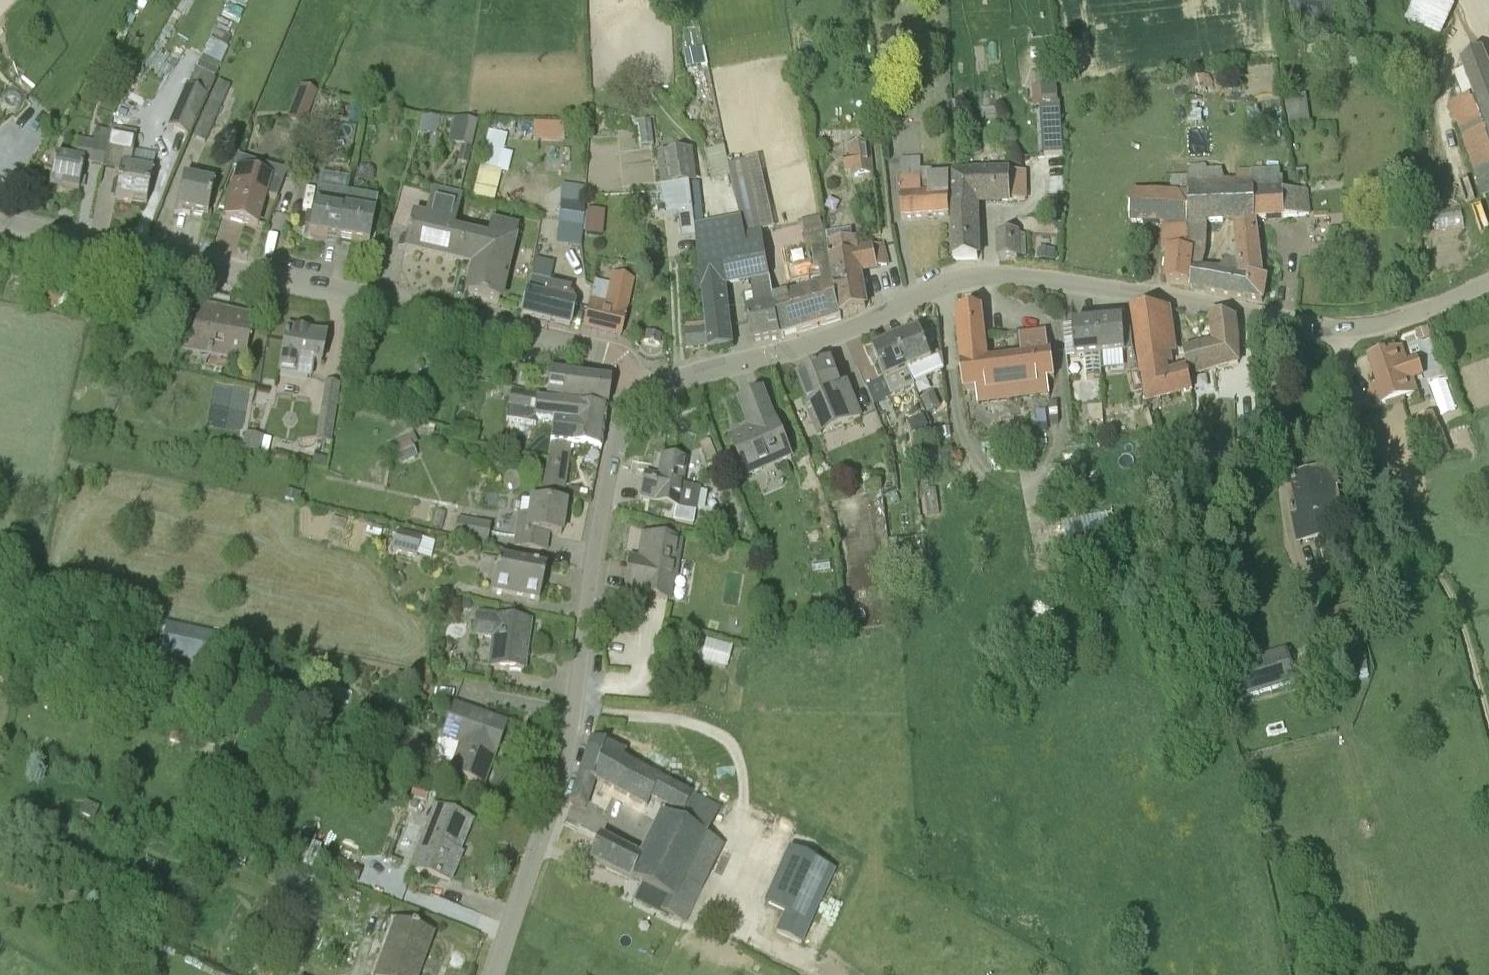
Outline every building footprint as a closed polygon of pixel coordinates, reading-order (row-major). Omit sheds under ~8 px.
[(148,3),(143,0),(139,0),(135,7),(144,11),(148,3)] [(1406,22),(1440,37),(1453,6),(1441,0),(1415,0),(1406,22)] [(210,40),(226,47),(231,37),(215,30),(210,40)] [(1480,52),(1463,61),(1476,98),(1488,137),(1488,73),(1480,52)] [(687,76),(704,72),(700,55),(684,59),(687,76)] [(1036,60),(1037,76),(1053,74),(1053,60),(1036,60)] [(204,97),(213,77),(197,70),(188,89),(187,89),(169,128),(187,136),(205,97),(204,97)] [(884,81),(886,95),(897,93),(896,79),(884,81)] [(205,109),(217,115),(230,86),(218,81),(205,109)] [(302,124),(315,93),(300,88),(287,119),(302,124)] [(1291,123),(1311,122),(1310,94),(1290,95),(1291,123)] [(205,143),(217,115),(205,109),(192,138),(205,143)] [(457,162),(467,165),(477,121),(454,119),(450,135),(455,136),(454,145),(461,147),(457,162)] [(535,140),(564,140),(564,123),(536,122),(535,140)] [(104,167),(112,128),(111,127),(108,141),(94,138),(92,142),(79,139),(74,162),(56,158),(50,186),(79,192),(85,164),(104,167)] [(147,205),(153,172),(130,168),(137,133),(112,128),(104,167),(121,170),(116,199),(147,205)] [(874,176),(871,144),(849,146),(850,158),(851,172),(852,178),(863,177),(863,183),(873,182),(872,176),(874,176)] [(1067,146),(1062,146),(1048,147),(1049,158),(1068,156),(1067,146)] [(501,173),(508,174),(513,154),(503,152),(485,147),(480,167),(487,169),(488,169),(501,172),(501,173)] [(276,200),(287,172),(237,157),(232,170),(239,171),(226,217),(257,226),(265,197),(276,200)] [(950,217),(949,176),(933,177),(933,170),(921,170),(920,158),(901,159),(902,196),(901,196),(902,220),(950,217)] [(740,219),(743,236),(762,233),(762,232),(747,160),(729,164),(730,172),(731,175),(731,176),(740,219)] [(1307,177),(1306,164),(1296,165),(1297,178),(1307,177)] [(1026,200),(1026,172),(1009,172),(1009,170),(953,171),(954,261),(978,260),(977,201),(1010,200),(1026,200)] [(208,216),(214,185),(183,179),(177,210),(208,216)] [(1253,180),(1188,179),(1188,197),(1188,230),(1187,253),(1193,254),(1192,267),(1190,286),(1192,286),(1191,290),(1244,300),(1249,278),(1239,275),(1237,260),(1222,261),(1221,271),(1203,268),(1206,257),(1206,225),(1230,224),(1229,211),(1254,212),(1253,180)] [(1296,216),(1295,192),(1284,193),(1283,179),(1253,180),(1254,212),(1229,211),(1230,224),(1234,224),(1235,238),(1237,260),(1239,275),(1249,278),(1244,300),(1263,304),(1268,279),(1262,279),(1254,220),(1284,220),(1284,218),(1296,216)] [(697,183),(693,184),(696,226),(703,225),(699,183),(697,183)] [(679,215),(682,239),(697,237),(696,226),(693,184),(661,189),(664,216),(679,215)] [(486,239),(466,235),(454,232),(462,195),(432,188),(423,222),(412,219),(405,250),(475,266),(468,296),(499,303),(517,226),(491,220),(486,239)] [(348,196),(318,191),(310,235),(340,241),(348,196)] [(1188,230),(1188,197),(1170,196),(1131,192),(1130,222),(1166,225),(1164,252),(1170,251),(1167,284),(1190,286),(1192,267),(1193,254),(1187,253),(1188,230)] [(369,246),(378,202),(348,196),(340,241),(369,246)] [(1058,207),(1058,198),(1045,198),(1045,207),(1058,207)] [(581,245),(585,203),(560,201),(556,242),(581,245)] [(584,212),(582,231),(594,232),(597,232),(599,213),(596,213),(584,212)] [(754,344),(781,339),(774,301),(762,233),(743,236),(740,219),(703,225),(696,226),(697,237),(699,260),(707,330),(708,346),(709,352),(733,348),(726,285),(750,281),(752,295),(745,296),(754,344)] [(851,229),(828,233),(830,245),(842,317),(866,309),(859,271),(888,266),(885,246),(873,248),(873,246),(858,248),(857,239),(853,240),(851,229)] [(1018,236),(1018,235),(1000,235),(1000,260),(1018,260),(1018,258),(1025,258),(1025,236),(1018,236)] [(823,287),(774,301),(781,339),(843,320),(842,317),(830,245),(828,245),(812,248),(816,270),(820,269),(823,287)] [(1038,262),(1055,262),(1056,250),(1039,249),(1038,262)] [(585,330),(620,337),(631,278),(611,274),(609,285),(593,282),(585,330)] [(562,289),(562,285),(532,279),(522,315),(571,327),(575,307),(572,291),(562,289)] [(56,307),(59,293),(45,290),(44,295),(42,295),(40,303),(56,307)] [(189,351),(244,360),(252,317),(229,313),(231,299),(213,296),(211,310),(197,308),(189,351)] [(986,362),(981,310),(958,314),(967,391),(1054,380),(1051,354),(1048,355),(1046,334),(1020,337),(1022,357),(986,362)] [(1134,311),(1154,403),(1194,395),(1190,379),(1241,366),(1241,360),(1238,321),(1209,314),(1212,343),(1183,350),(1186,368),(1166,372),(1165,365),(1172,364),(1170,354),(1178,352),(1170,311),(1134,311)] [(707,330),(706,324),(686,326),(687,332),(707,330)] [(1100,354),(1125,351),(1124,324),(1098,325),(1100,354)] [(1099,354),(1100,354),(1098,325),(1073,326),(1075,356),(1085,355),(1086,376),(1101,376),(1099,354)] [(314,363),(321,364),(327,335),(287,328),(279,371),(311,377),(314,363)] [(1432,338),(1429,329),(1415,334),(1418,343),(1432,338)] [(689,349),(708,346),(707,330),(687,332),(689,349)] [(644,341),(644,342),(660,345),(660,344),(659,344),(660,336),(647,333),(646,341),(644,341)] [(942,357),(932,361),(921,333),(900,342),(898,338),(897,338),(899,342),(897,343),(914,384),(944,371),(942,357)] [(914,384),(897,343),(895,344),(894,340),(893,340),(894,344),(874,353),(886,382),(886,381),(892,396),(915,387),(914,384)] [(1376,406),(1406,396),(1416,392),(1412,380),(1421,377),(1415,358),(1405,361),(1402,350),(1369,360),(1379,388),(1371,391),(1373,396),(1376,406)] [(451,364),(462,366),(464,355),(454,353),(451,364)] [(848,385),(842,388),(832,365),(799,378),(811,406),(815,404),(827,432),(861,418),(848,385)] [(563,399),(607,407),(610,383),(551,376),(547,395),(563,399)] [(322,401),(336,404),(339,384),(325,382),(322,401)] [(607,412),(537,402),(536,409),(530,407),(533,395),(513,391),(510,402),(509,402),(506,417),(535,423),(535,419),(553,422),(604,429),(607,412)] [(776,419),(775,419),(764,393),(741,403),(752,429),(731,437),(748,476),(792,458),(776,419)] [(941,408),(934,393),(920,399),(927,414),(941,408)] [(103,409),(115,412),(118,400),(106,397),(103,409)] [(330,444),(336,404),(322,401),(315,441),(330,444)] [(1049,402),(1050,424),(1058,424),(1057,402),(1049,402)] [(415,417),(428,422),(432,410),(419,405),(415,417)] [(908,421),(913,433),(928,427),(923,415),(908,421)] [(601,450),(604,429),(553,422),(549,444),(550,444),(547,464),(546,464),(541,491),(562,494),(569,445),(601,450)] [(260,454),(264,437),(245,433),(242,449),(260,454)] [(400,465),(418,457),(412,443),(394,450),(400,465)] [(940,463),(942,460),(954,458),(952,447),(940,449),(938,446),(935,444),(931,443),(928,443),(924,444),(921,445),(918,448),(916,451),(915,455),(915,458),(916,462),(918,465),(921,467),(924,469),(928,470),(932,469),(935,468),(938,466),(940,463)] [(312,466),(328,470),(330,459),(314,455),(312,466)] [(682,486),(686,462),(662,457),(658,478),(645,476),(641,502),(678,509),(696,512),(700,489),(682,486)] [(1061,465),(1061,476),(1087,476),(1087,466),(1061,465)] [(727,477),(724,470),(716,475),(719,481),(727,477)] [(1291,479),(1298,516),(1290,518),(1294,541),(1342,531),(1332,485),(1325,486),(1322,474),(1291,479)] [(586,497),(592,498),(592,493),(587,492),(587,491),(568,488),(567,495),(586,497)] [(284,499),(300,503),(302,494),(287,490),(284,499)] [(519,516),(515,546),(547,551),(547,549),(545,549),(547,533),(562,535),(566,506),(532,501),(530,518),(519,516)] [(333,518),(331,527),(344,531),(346,521),(333,518)] [(460,520),(456,537),(485,544),(489,526),(460,520)] [(392,551),(417,558),(421,539),(397,533),(392,551)] [(670,600),(680,543),(644,537),(640,562),(631,560),(626,593),(670,600)] [(500,559),(492,590),(539,601),(547,570),(500,559)] [(491,664),(524,671),(530,622),(479,615),(476,638),(494,641),(491,664)] [(233,637),(167,623),(160,655),(227,669),(233,637)] [(730,668),(736,647),(708,639),(703,661),(730,668)] [(1238,709),(1297,691),(1284,653),(1226,671),(1238,709)] [(1219,689),(1224,704),(1234,701),(1229,686),(1219,689)] [(460,744),(451,772),(485,785),(507,723),(454,704),(442,738),(460,744)] [(172,734),(169,742),(181,746),(184,737),(172,734)] [(624,760),(626,753),(591,741),(571,803),(586,808),(594,781),(647,807),(652,799),(682,814),(678,823),(662,815),(639,860),(599,840),(589,860),(640,885),(633,898),(683,923),(721,845),(706,837),(720,809),(624,760)] [(414,788),(411,797),(426,802),(429,793),(414,788)] [(79,815),(94,822),(100,808),(85,802),(79,815)] [(436,809),(412,869),(451,883),(472,821),(436,809)] [(777,933),(806,945),(837,870),(788,850),(765,906),(785,914),(777,933)] [(326,873),(356,885),(362,869),(332,857),(326,873)] [(361,895),(351,892),(349,898),(359,901),(361,895)] [(376,974),(418,974),(424,959),(421,958),(430,935),(417,930),(417,928),(401,921),(391,948),(387,946),(376,974)] [(260,974),(274,974),(275,972),(264,967),(260,974)]
